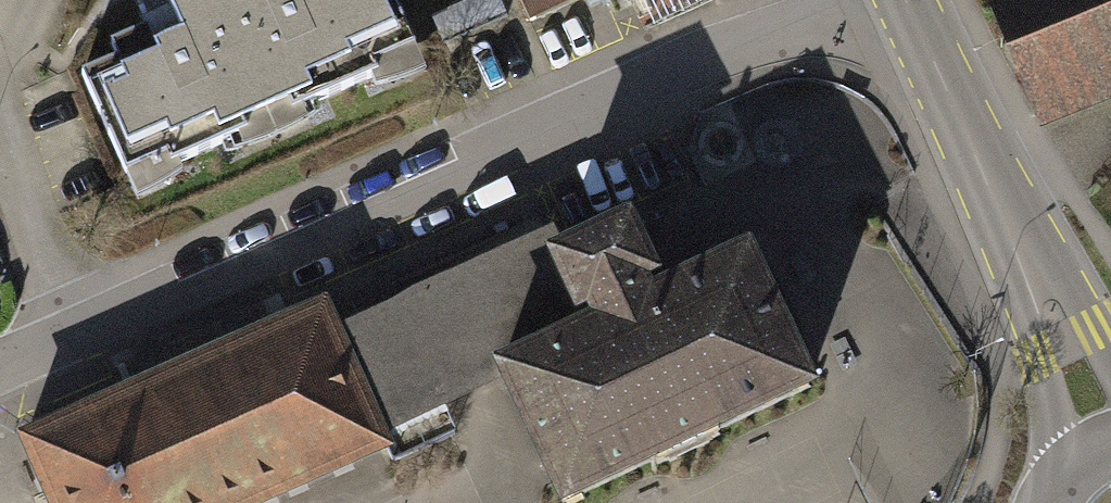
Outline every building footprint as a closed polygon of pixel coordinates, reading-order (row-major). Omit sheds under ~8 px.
[(176,10),(91,46),(99,65),(74,76),(118,176),(161,157),(166,167),(249,131),(245,121),(267,111),(219,0),(174,0),(172,1),(176,10)] [(267,111),(290,101),(294,111),(378,75),(373,64),(417,45),(397,0),(219,0),(267,111)] [(531,18),(570,0),(523,0),(531,18)] [(1043,118),(1110,91),(1110,0),(995,0),(1043,118)] [(379,431),(504,375),(561,501),(655,458),(657,463),(720,434),(717,429),(810,387),(749,252),(658,293),(650,274),(651,273),(627,222),(559,253),(551,234),(335,332),(322,303),(24,438),(54,502),(252,502),(385,443),(379,431)]
